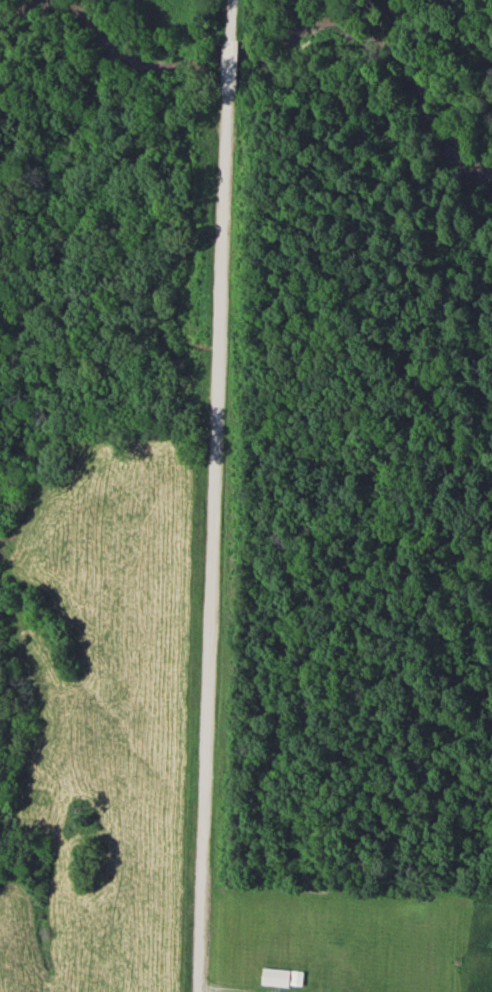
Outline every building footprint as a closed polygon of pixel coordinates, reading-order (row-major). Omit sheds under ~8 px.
[(263,984),(305,988),(307,971),(265,968),(263,984)]
